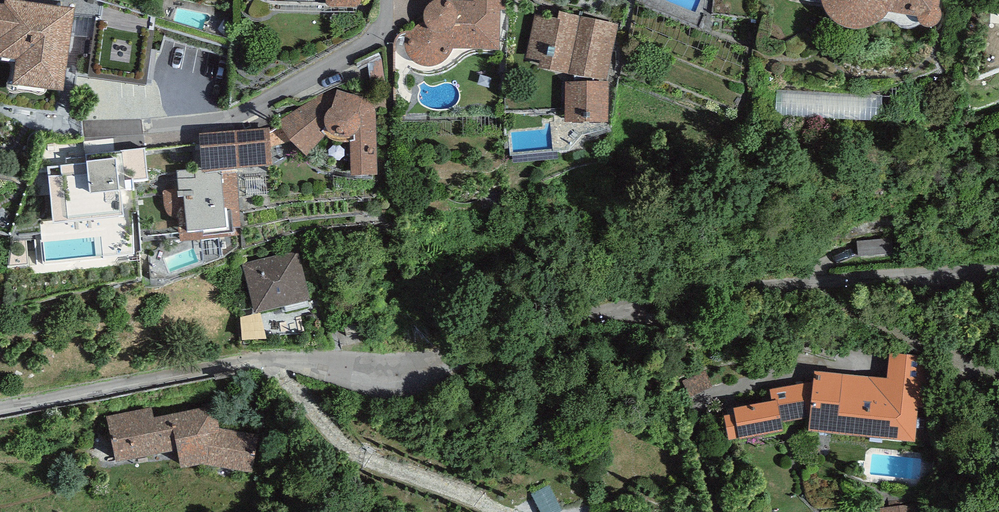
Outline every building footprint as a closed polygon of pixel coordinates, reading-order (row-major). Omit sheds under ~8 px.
[(326,6),(327,8),(330,11),(357,12),(361,9),(361,0),(326,0),(326,6)] [(473,3),(451,2),(442,4),(438,4),(435,5),(432,6),(429,8),(427,10),(425,13),(424,16),(424,19),(424,21),(423,23),(422,24),(420,25),(415,28),(412,31),(407,34),(405,38),(405,40),(405,44),(406,50),(407,55),(409,59),(413,63),(417,66),(423,69),(428,69),(433,69),(440,67),(446,63),(449,60),(452,56),(453,52),(500,54),(500,13),(506,14),(506,0),(473,0),(473,3)] [(821,1),(823,8),(825,14),(828,19),(833,26),(838,30),(846,33),(851,36),(859,35),(868,34),(874,31),(880,28),(886,23),(888,18),(918,25),(919,28),(921,32),(926,33),(932,34),(937,31),(940,28),(942,23),(942,18),(940,14),(941,0),(821,0),(821,1)] [(17,64),(13,90),(64,97),(76,12),(5,2),(5,8),(0,7),(0,62),(17,64)] [(538,71),(606,85),(618,26),(559,14),(557,22),(536,16),(527,60),(540,63),(538,71)] [(609,86),(565,85),(565,126),(609,127),(609,86)] [(881,122),(882,98),(778,93),(777,118),(881,122)] [(326,94),(282,120),(278,124),(279,126),(282,131),(284,135),(287,140),(290,144),(294,148),(299,153),(303,158),(307,160),(327,135),(329,136),(332,139),(336,141),(341,142),(346,142),(350,142),(351,181),(377,181),(375,109),(363,101),(337,94),(326,94)] [(238,173),(272,171),(269,130),(231,133),(234,171),(234,173),(238,173)] [(37,239),(40,271),(127,262),(123,222),(137,220),(133,186),(149,185),(145,150),(86,156),(87,166),(48,170),(54,225),(41,226),(42,239),(37,239)] [(242,238),(238,173),(234,173),(234,171),(206,173),(203,151),(192,152),(194,170),(177,172),(178,181),(171,182),(172,190),(163,192),(165,208),(166,212),(167,216),(173,219),(177,221),(179,243),(242,238)] [(891,233),(862,238),(864,253),(893,249),(891,233)] [(298,253),(242,266),(255,319),(311,306),(298,253)] [(888,381),(814,374),(813,384),(809,422),(808,437),(914,447),(915,441),(931,443),(936,388),(921,386),(924,358),(890,355),(888,381)] [(713,389),(705,373),(681,384),(689,401),(713,389)] [(809,422),(813,384),(769,392),(772,406),(776,405),(781,426),(809,422)] [(776,405),(772,406),(733,414),(734,419),(724,421),(729,445),(739,443),(739,445),(783,436),(781,426),(776,405)] [(151,410),(106,420),(116,467),(176,456),(181,474),(207,469),(253,476),(258,437),(221,431),(214,410),(153,421),(151,410)]
